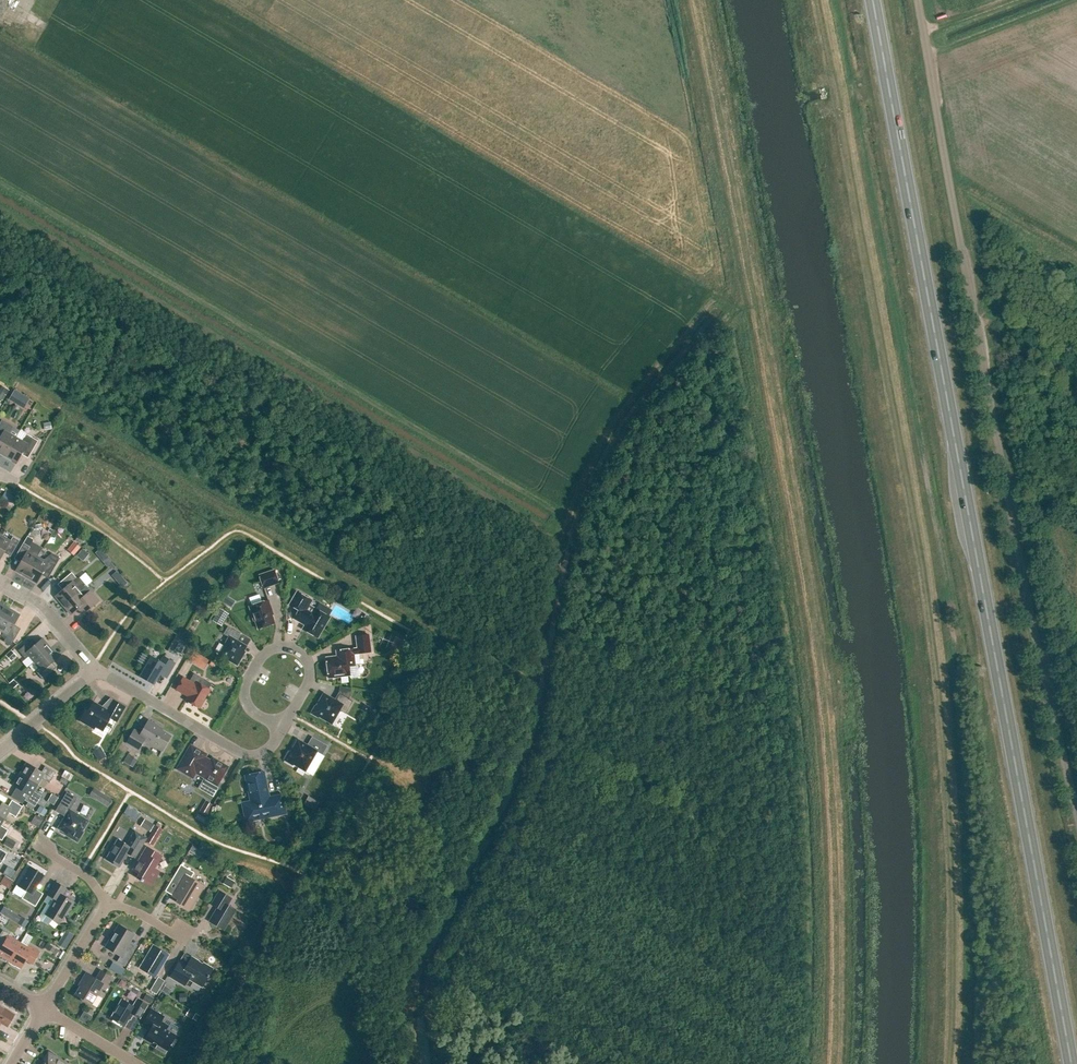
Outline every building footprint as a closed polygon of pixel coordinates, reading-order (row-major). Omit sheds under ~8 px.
[(4,0),(0,0),(0,17),(8,2),(4,0)] [(9,390),(2,386),(0,389),(0,401),(2,403),(9,390)] [(9,399),(24,408),(30,398),(15,389),(9,399)] [(0,438),(0,454),(5,457),(16,438),(10,434),(14,427),(2,420),(0,424),(0,438)] [(44,430),(52,429),(50,422),(43,424),(44,430)] [(22,441),(16,438),(5,457),(16,464),(23,451),(30,455),(38,441),(26,434),(22,441)] [(8,500),(12,494),(6,491),(2,497),(8,500)] [(20,541),(13,537),(10,541),(0,535),(0,536),(0,560),(6,549),(13,553),(20,541)] [(38,557),(28,551),(30,547),(34,540),(28,536),(24,543),(23,543),(16,555),(23,559),(16,571),(27,577),(38,557)] [(74,556),(81,548),(74,542),(67,550),(74,556)] [(83,561),(89,554),(83,549),(77,556),(83,561)] [(50,575),(58,563),(60,558),(52,553),(43,560),(38,557),(27,577),(37,583),(44,571),(50,575)] [(108,556),(103,560),(108,566),(113,562),(108,556)] [(275,569),(259,574),(263,589),(280,583),(275,569)] [(56,596),(63,605),(86,586),(80,578),(77,578),(72,572),(61,581),(66,587),(56,596)] [(123,588),(128,583),(123,578),(118,582),(123,588)] [(86,586),(63,605),(71,615),(82,606),(86,611),(99,601),(86,586)] [(330,617),(315,608),(312,613),(307,610),(312,601),(297,592),(289,605),(299,610),(294,619),(305,625),(302,629),(318,638),(330,617)] [(228,606),(232,599),(227,596),(223,603),(228,606)] [(258,629),(275,623),(270,609),(271,609),(268,600),(249,607),(252,615),(253,615),(258,629)] [(8,610),(0,605),(0,625),(8,610)] [(223,625),(229,614),(219,609),(213,619),(223,625)] [(10,629),(18,616),(8,610),(0,625),(0,629),(3,631),(0,636),(0,637),(4,640),(2,642),(9,646),(17,633),(10,629)] [(242,655),(247,646),(237,640),(241,634),(228,626),(224,634),(229,637),(219,653),(228,659),(228,660),(237,665),(243,656),(242,655)] [(371,652),(369,635),(356,636),(357,648),(336,651),(337,656),(326,658),(329,678),(350,675),(349,666),(355,665),(354,654),(371,652)] [(398,648),(402,641),(395,637),(391,644),(398,648)] [(34,662),(51,648),(43,638),(34,645),(30,640),(18,650),(26,659),(29,656),(34,662)] [(42,679),(54,669),(50,664),(59,657),(51,648),(34,662),(39,668),(35,671),(42,679)] [(11,661),(16,656),(11,650),(6,656),(11,661)] [(198,666),(203,657),(194,651),(188,660),(198,666)] [(168,674),(175,663),(164,657),(161,662),(152,657),(140,676),(154,684),(162,670),(168,674)] [(203,669),(209,660),(203,657),(198,666),(203,669)] [(210,690),(209,689),(212,684),(194,673),(189,681),(183,677),(176,689),(189,697),(186,701),(199,708),(210,690)] [(13,689),(18,685),(14,680),(9,684),(13,689)] [(346,714),(353,701),(340,693),(336,700),(324,693),(316,706),(315,706),(311,713),(318,717),(319,716),(332,724),(340,710),(346,714)] [(117,722),(125,707),(112,699),(106,710),(93,702),(88,711),(86,710),(80,721),(94,729),(95,727),(103,731),(111,718),(117,722)] [(367,713),(370,708),(365,704),(361,710),(367,713)] [(162,751),(171,736),(155,727),(156,725),(149,720),(141,733),(134,730),(127,743),(139,750),(144,740),(162,751)] [(306,771),(317,751),(322,754),(327,746),(312,737),(308,745),(298,739),(291,751),(290,751),(284,760),(293,765),(293,764),(306,771)] [(223,773),(226,767),(223,765),(223,764),(217,760),(217,762),(191,747),(179,768),(192,776),(195,771),(208,779),(203,788),(213,794),(219,784),(217,783),(220,778),(221,779),(225,773),(223,773)] [(133,767),(137,759),(128,754),(124,762),(133,767)] [(49,783),(56,772),(45,766),(42,772),(27,763),(20,774),(38,785),(42,778),(49,783)] [(269,797),(264,771),(245,775),(250,801),(242,803),(246,822),(286,814),(282,794),(269,797)] [(34,791),(38,785),(20,774),(13,785),(28,794),(25,800),(35,806),(42,796),(34,791)] [(66,785),(69,781),(62,777),(59,781),(66,785)] [(89,795),(108,807),(112,799),(94,788),(89,795)] [(65,817),(58,828),(68,834),(67,835),(78,842),(83,832),(82,831),(89,821),(70,809),(77,798),(67,792),(55,811),(65,817)] [(53,793),(49,801),(55,804),(59,796),(53,793)] [(5,819),(8,812),(16,817),(23,806),(12,800),(9,806),(0,801),(0,816),(5,819)] [(206,800),(199,812),(206,816),(213,805),(206,800)] [(44,816),(47,810),(40,806),(37,811),(44,816)] [(38,827),(43,819),(36,815),(31,823),(38,827)] [(6,828),(1,825),(5,819),(0,816),(0,839),(2,841),(8,830),(6,828)] [(154,824),(145,819),(140,826),(150,832),(154,824)] [(153,845),(162,830),(156,826),(147,841),(153,845)] [(133,842),(130,847),(118,839),(106,859),(120,867),(128,853),(135,858),(142,846),(147,838),(135,831),(129,840),(133,842)] [(8,837),(3,844),(12,849),(16,842),(8,837)] [(139,874),(137,878),(151,886),(160,871),(155,868),(162,856),(147,847),(138,862),(133,870),(139,874)] [(198,850),(192,847),(189,851),(195,855),(198,851),(198,850)] [(181,865),(171,881),(179,885),(172,896),(179,900),(177,902),(190,910),(204,886),(191,878),(194,872),(181,865)] [(36,889),(45,875),(30,867),(19,886),(27,891),(22,898),(36,906),(43,894),(36,889)] [(14,881),(5,876),(0,883),(5,886),(3,890),(7,893),(14,881)] [(231,888),(235,882),(228,877),(224,884),(231,888)] [(45,914),(60,923),(68,908),(70,909),(75,902),(63,895),(67,888),(55,882),(48,895),(55,899),(45,914)] [(219,891),(211,904),(218,908),(210,921),(224,930),(236,910),(227,905),(231,898),(219,891)] [(17,924),(21,917),(8,909),(4,915),(17,924)] [(25,928),(29,921),(23,918),(19,925),(25,928)] [(119,925),(106,947),(120,956),(117,961),(125,966),(134,952),(127,947),(134,934),(119,925)] [(66,929),(59,944),(66,948),(74,933),(66,929)] [(0,950),(0,955),(3,957),(2,959),(9,963),(20,944),(8,937),(10,934),(3,930),(0,935),(0,944),(2,946),(0,950)] [(52,953),(55,948),(46,943),(43,947),(52,953)] [(26,948),(20,944),(9,963),(15,967),(16,965),(22,968),(26,960),(33,964),(40,952),(28,945),(26,948)] [(155,977),(169,955),(153,946),(140,968),(155,977)] [(202,986),(213,969),(203,963),(203,964),(199,962),(199,961),(192,957),(187,965),(180,961),(170,976),(185,985),(189,978),(202,986)] [(109,968),(122,975),(125,969),(113,962),(109,968)] [(106,991),(113,978),(101,970),(96,978),(86,972),(81,981),(83,982),(74,996),(91,1006),(102,988),(106,991)] [(157,994),(165,981),(158,977),(150,990),(157,994)] [(191,980),(188,986),(200,993),(204,988),(191,980)] [(162,991),(169,995),(172,990),(165,986),(162,991)] [(140,1018),(148,1005),(138,999),(133,1006),(122,999),(111,1018),(125,1026),(133,1013),(140,1018)] [(0,1005),(0,1025),(1,1023),(8,1027),(15,1014),(0,1005)] [(165,1053),(176,1036),(165,1029),(168,1026),(161,1022),(164,1016),(151,1009),(142,1024),(151,1029),(145,1038),(152,1043),(153,1041),(158,1044),(156,1048),(165,1053)] [(192,1019),(196,1013),(189,1009),(186,1015),(192,1019)] [(50,1055),(44,1063),(66,1063),(50,1055)]
